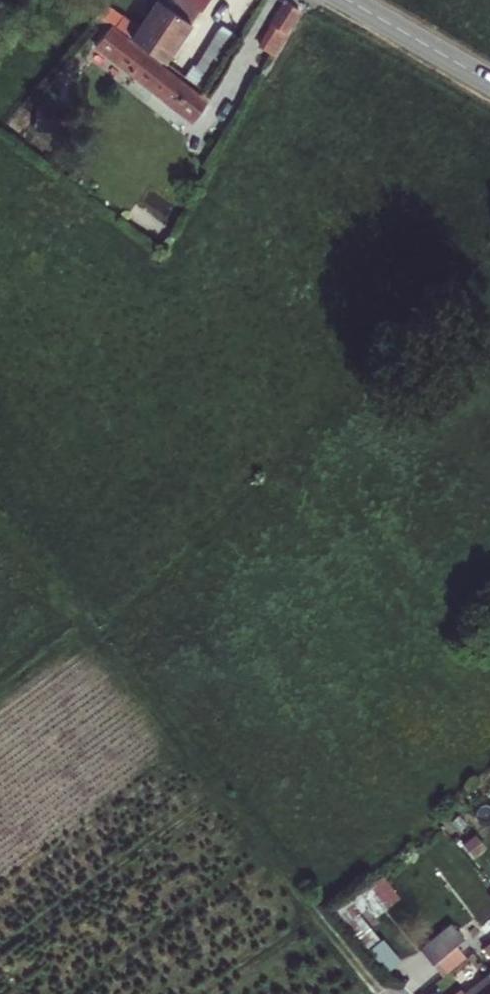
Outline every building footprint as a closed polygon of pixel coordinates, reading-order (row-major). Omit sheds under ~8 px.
[(117,27),(131,38),(140,45),(140,44),(163,60),(164,61),(200,10),(202,12),(210,0),(156,0),(137,27),(123,17),(117,27)] [(299,10),(285,1),(270,23),(274,26),(261,47),(270,54),(299,10)] [(270,23),(256,44),(261,47),(274,26),(270,23)] [(111,26),(95,45),(153,91),(148,98),(157,105),(162,98),(190,120),(194,119),(204,103),(204,99),(160,65),(163,60),(140,44),(140,45),(131,38),(129,40),(111,26)] [(420,949),(433,964),(464,939),(451,923),(420,949)] [(489,973),(463,993),(489,993),(489,974),(489,973)]
